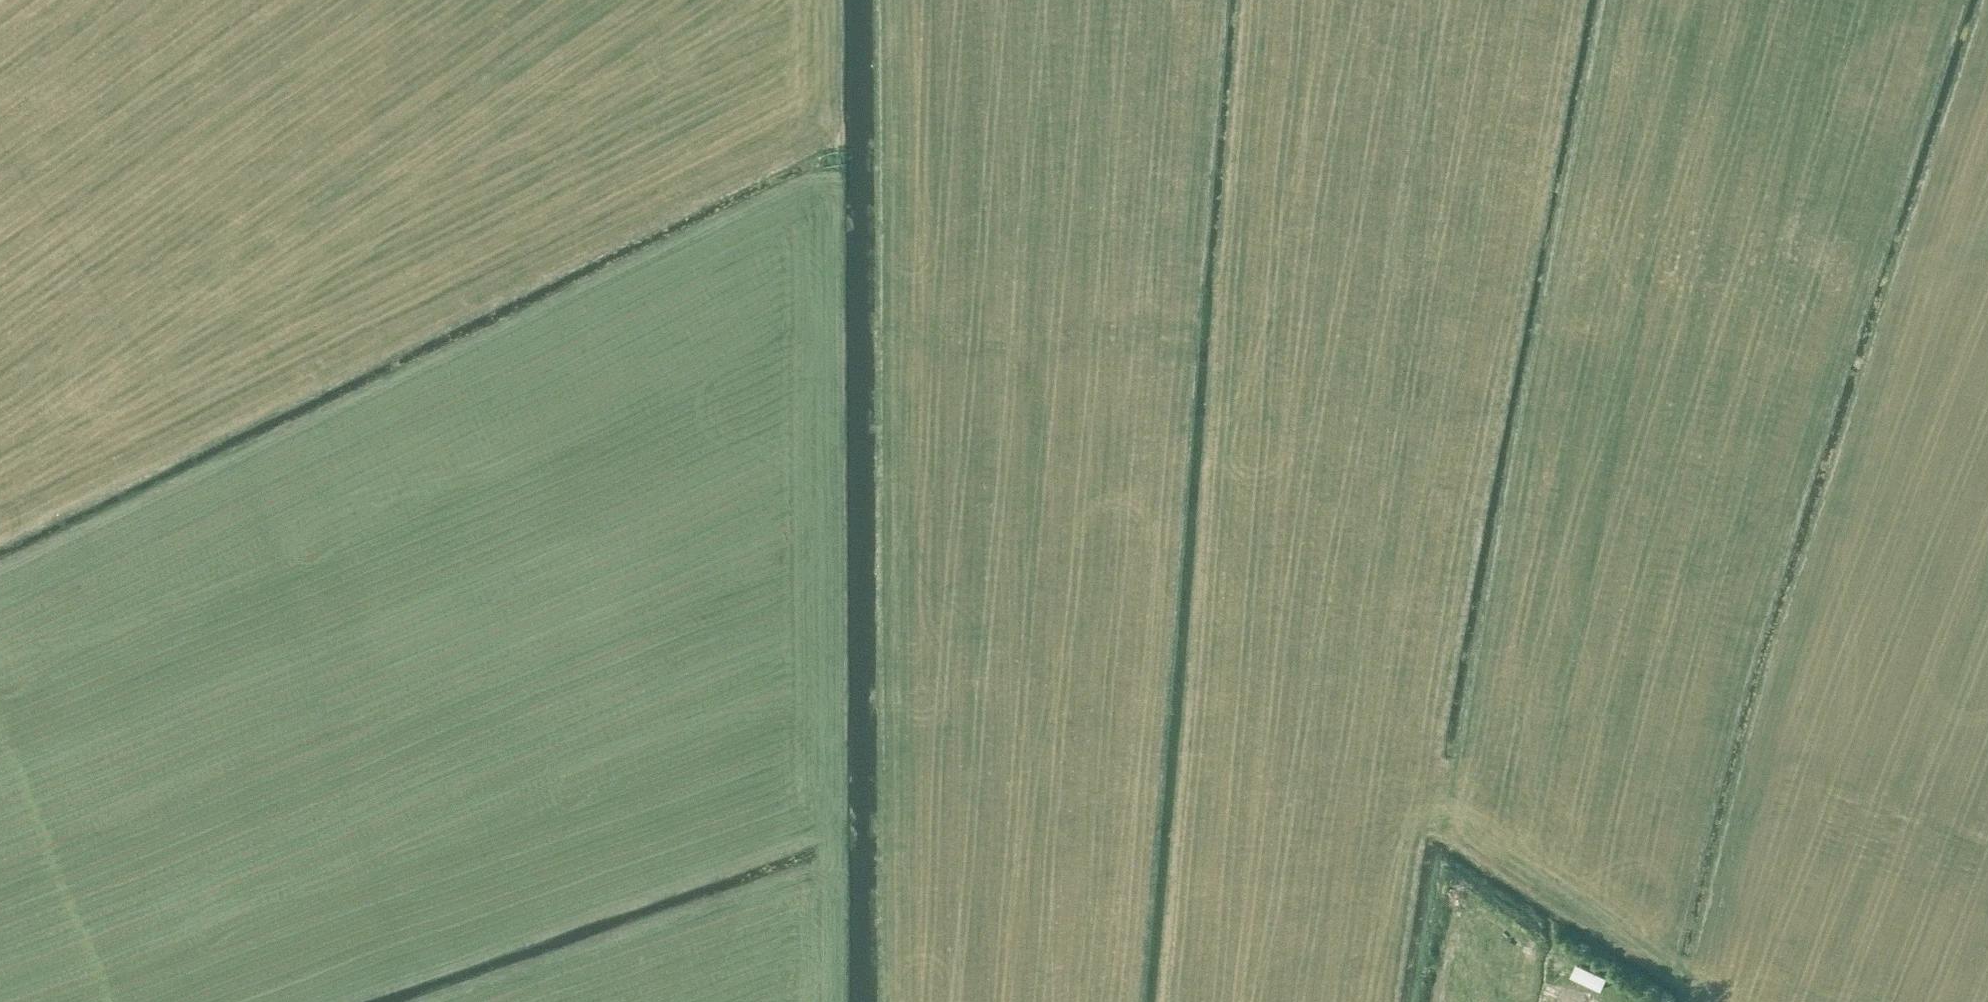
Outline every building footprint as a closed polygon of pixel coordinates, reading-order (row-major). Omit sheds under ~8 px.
[(1589,993),(1568,986),(1563,1001),(1586,1001),(1589,993)]
